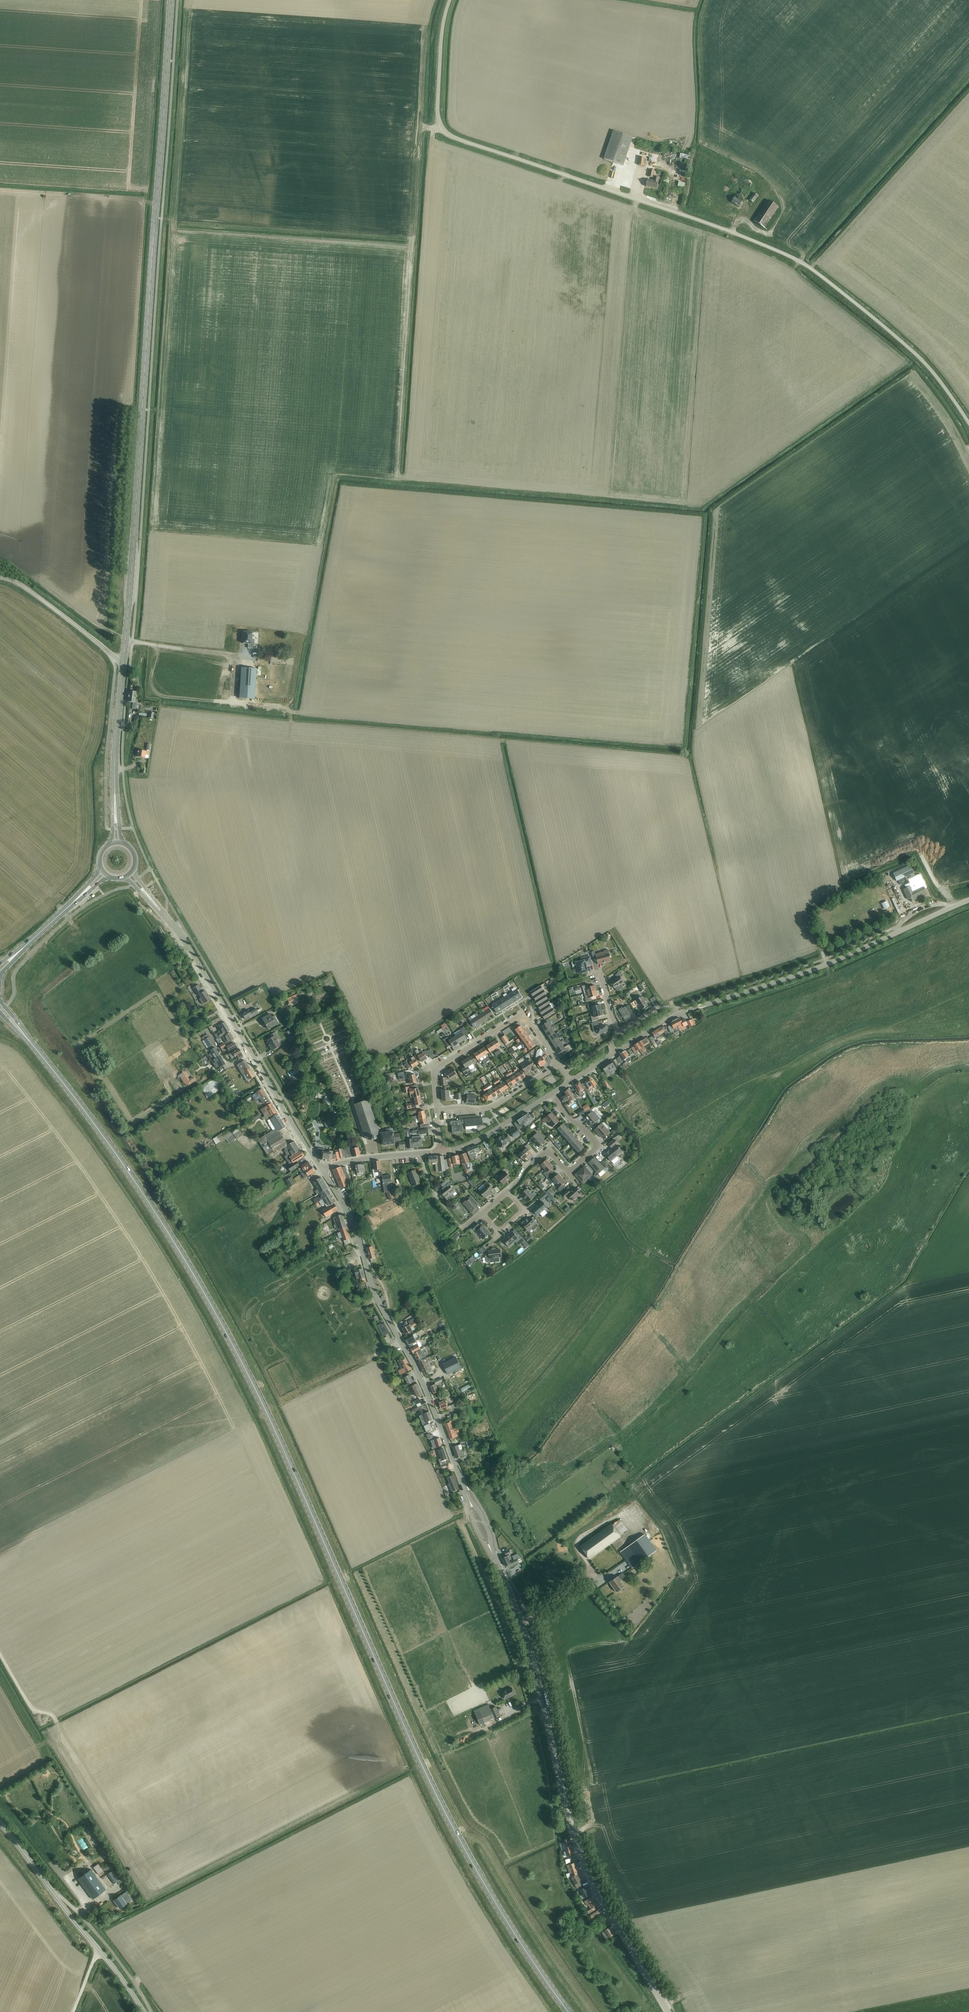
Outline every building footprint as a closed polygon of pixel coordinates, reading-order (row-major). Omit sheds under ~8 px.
[(623,166),(632,137),(613,131),(604,159),(623,166)] [(680,154),(678,166),(689,167),(690,155),(680,154)] [(647,179),(646,186),(656,189),(658,182),(660,177),(655,176),(653,181),(647,179)] [(742,201),(747,193),(743,190),(742,191),(741,190),(739,193),(741,194),(738,198),(735,196),(731,202),(739,207),(743,201),(742,201)] [(753,203),(758,195),(754,193),(749,200),(753,203)] [(767,199),(753,221),(764,228),(778,207),(767,199)] [(243,643),(242,644),(243,644),(243,643),(246,644),(248,644),(248,647),(248,648),(252,648),(254,649),(254,646),(254,639),(252,639),(252,636),(252,633),(252,632),(244,632),(243,632),(243,634),(243,636),(243,638),(243,639),(243,641),(243,643)] [(255,699),(257,669),(241,668),(239,698),(255,699)] [(136,709),(137,706),(137,700),(135,700),(136,692),(129,691),(128,702),(133,702),(132,709),(136,709)] [(927,887),(921,874),(915,877),(910,865),(893,873),(897,881),(905,877),(907,881),(908,881),(909,880),(909,882),(908,882),(909,883),(905,885),(906,888),(903,889),(908,900),(911,898),(912,901),(923,896),(927,894),(925,889),(924,888),(926,887),(927,887)] [(594,951),(592,952),(593,958),(596,957),(598,964),(611,961),(611,958),(611,957),(611,956),(610,956),(608,950),(604,951),(604,952),(599,953),(595,955),(594,951)] [(577,962),(572,963),(573,967),(575,966),(576,970),(578,970),(579,974),(587,971),(586,967),(587,965),(592,964),(590,957),(584,958),(584,961),(577,963),(577,962)] [(617,978),(611,982),(615,989),(616,988),(618,991),(623,987),(621,984),(624,983),(620,976),(622,975),(620,972),(615,975),(617,978)] [(533,997),(544,990),(547,988),(544,983),(530,992),(533,997)] [(198,985),(193,988),(197,995),(199,995),(201,998),(199,999),(203,1004),(210,1000),(205,991),(203,992),(198,985)] [(587,993),(597,991),(595,986),(589,987),(588,985),(582,986),(583,989),(584,994),(587,993)] [(519,993),(517,989),(510,993),(513,997),(516,1002),(522,998),(519,993)] [(546,994),(544,990),(533,997),(536,1001),(545,995),(546,994)] [(587,993),(584,994),(586,999),(585,999),(586,1002),(592,1001),(591,998),(598,996),(597,991),(587,993)] [(513,997),(510,993),(504,997),(507,1001),(510,1005),(516,1002),(513,997)] [(296,994),(287,998),(289,1003),(299,999),(296,994)] [(545,995),(536,1001),(535,1001),(538,1006),(548,999),(545,995)] [(507,1001),(504,997),(500,1000),(498,1001),(501,1006),(504,1009),(510,1005),(507,1001)] [(642,997),(631,1004),(633,1008),(639,1004),(642,1010),(648,1006),(644,1000),(644,999),(643,997),(642,997)] [(551,1004),(548,999),(538,1006),(540,1010),(550,1004),(551,1004)] [(501,1006),(498,1001),(492,1005),(495,1010),(497,1013),(504,1009),(501,1006)] [(540,1010),(539,1011),(542,1015),(552,1008),(555,1007),(552,1003),(551,1004),(550,1004),(540,1010)] [(593,1012),(602,1010),(600,1005),(595,1006),(595,1003),(588,1005),(589,1010),(592,1009),(593,1012)] [(623,1009),(622,1008),(619,1010),(625,1020),(632,1016),(630,1013),(632,1011),(628,1005),(623,1009)] [(555,1013),(552,1008),(542,1015),(545,1019),(555,1013)] [(249,1011),(242,1014),(245,1020),(249,1018),(249,1019),(259,1013),(258,1012),(257,1010),(256,1009),(250,1013),(249,1011)] [(493,1015),(489,1009),(485,1012),(484,1009),(481,1010),(483,1013),(487,1019),(491,1017),(492,1018),(494,1016),(494,1015),(493,1015)] [(594,1015),(591,1016),(592,1021),(593,1023),(597,1022),(597,1020),(599,1020),(598,1017),(603,1015),(602,1010),(593,1012),(594,1015)] [(213,1011),(206,1015),(212,1026),(221,1021),(218,1015),(216,1016),(213,1011)] [(483,1013),(479,1016),(477,1013),(475,1014),(477,1017),(481,1023),(485,1021),(485,1022),(488,1020),(487,1019),(483,1013)] [(475,1014),(468,1018),(470,1021),(474,1028),(478,1025),(479,1026),(481,1024),(481,1023),(477,1017),(475,1014)] [(272,1018),(270,1015),(262,1019),(268,1030),(276,1025),(277,1026),(280,1024),(275,1016),(272,1018)] [(679,1018),(675,1020),(681,1032),(686,1029),(685,1026),(688,1025),(684,1019),(681,1020),(679,1018)] [(679,1028),(675,1020),(671,1022),(672,1025),(668,1027),(671,1033),(675,1031),(676,1033),(680,1031),(679,1028)] [(593,1023),(591,1023),(594,1032),(597,1031),(598,1034),(607,1031),(606,1025),(600,1027),(598,1021),(597,1022),(593,1023)] [(545,1032),(552,1028),(548,1022),(542,1026),(545,1032)] [(218,1033),(215,1035),(217,1039),(221,1037),(226,1034),(225,1034),(229,1032),(230,1031),(225,1023),(219,1026),(221,1030),(219,1031),(219,1032),(218,1033),(219,1034),(218,1034),(218,1033)] [(512,1026),(504,1031),(506,1035),(514,1029),(512,1026)] [(519,1035),(525,1031),(521,1026),(515,1030),(519,1035)] [(652,1033),(655,1038),(656,1037),(658,1040),(661,1037),(660,1035),(664,1032),(665,1034),(666,1035),(669,1033),(668,1032),(665,1026),(662,1028),(661,1028),(657,1030),(652,1033)] [(460,1030),(454,1033),(455,1035),(456,1037),(460,1043),(467,1039),(465,1036),(469,1034),(464,1027),(460,1030)] [(552,1028),(545,1032),(549,1037),(555,1033),(552,1028)] [(272,1038),(268,1041),(270,1046),(269,1046),(272,1051),(280,1046),(277,1040),(279,1038),(276,1032),(274,1033),(272,1030),(270,1032),(272,1035),(271,1035),(272,1038)] [(528,1036),(525,1031),(519,1035),(522,1040),(528,1036)] [(222,1037),(227,1044),(234,1040),(230,1033),(224,1036),(222,1037)] [(555,1033),(549,1037),(552,1043),(559,1039),(555,1033)] [(460,1043),(456,1037),(455,1035),(453,1036),(454,1038),(450,1040),(448,1037),(444,1040),(448,1047),(452,1045),(453,1047),(460,1043)] [(522,1040),(520,1042),(517,1044),(515,1045),(517,1048),(521,1045),(522,1048),(526,1045),(532,1041),(528,1036),(522,1040)] [(204,1037),(202,1038),(204,1041),(203,1042),(207,1049),(208,1048),(211,1053),(209,1054),(210,1055),(214,1061),(216,1059),(216,1060),(221,1057),(215,1048),(212,1050),(210,1047),(214,1044),(210,1037),(206,1040),(204,1037)] [(644,1051),(646,1055),(648,1053),(646,1050),(651,1046),(649,1043),(646,1038),(638,1043),(644,1051)] [(559,1039),(552,1043),(556,1049),(562,1045),(565,1042),(564,1040),(560,1042),(559,1039)] [(497,1040),(492,1043),(495,1049),(498,1047),(501,1046),(497,1040)] [(535,1046),(532,1041),(526,1045),(530,1050),(535,1046)] [(234,1043),(226,1047),(228,1051),(236,1047),(234,1043)] [(495,1049),(492,1043),(486,1047),(490,1052),(495,1049)] [(644,1051),(638,1043),(634,1046),(632,1048),(635,1052),(635,1053),(635,1054),(638,1052),(637,1051),(639,1049),(641,1053),(644,1056),(646,1055),(644,1051)] [(564,1048),(562,1045),(556,1049),(560,1054),(561,1053),(563,1055),(571,1050),(569,1045),(564,1048)] [(485,1048),(479,1051),(483,1057),(488,1054),(485,1048)] [(542,1051),(540,1048),(537,1050),(535,1061),(536,1061),(540,1067),(546,1063),(542,1057),(542,1051)] [(233,1054),(230,1055),(232,1059),(235,1058),(237,1061),(239,1060),(243,1057),(239,1049),(238,1049),(232,1053),(233,1054)] [(418,1049),(415,1051),(419,1056),(422,1062),(428,1059),(422,1050),(420,1052),(418,1049)] [(483,1057),(479,1051),(474,1054),(478,1060),(483,1057)] [(625,1051),(620,1054),(624,1060),(626,1063),(623,1064),(625,1067),(630,1064),(632,1063),(631,1061),(631,1060),(627,1054),(625,1051)] [(409,1053),(410,1055),(412,1058),(411,1058),(413,1061),(410,1063),(409,1062),(405,1064),(408,1069),(412,1066),(413,1068),(419,1064),(411,1052),(409,1053)] [(225,1064),(221,1057),(216,1060),(216,1059),(214,1061),(210,1055),(207,1056),(211,1062),(214,1061),(215,1063),(213,1064),(216,1069),(220,1067),(221,1067),(225,1064)] [(465,1067),(462,1070),(465,1075),(467,1077),(470,1076),(468,1073),(470,1072),(471,1071),(471,1070),(475,1067),(473,1064),(476,1062),(472,1056),(462,1062),(465,1067)] [(537,1069),(530,1059),(527,1061),(527,1062),(521,1066),(525,1073),(532,1069),(533,1071),(537,1069)] [(611,1060),(605,1064),(606,1065),(602,1068),(607,1075),(610,1073),(609,1071),(614,1068),(615,1069),(616,1068),(611,1060)] [(245,1061),(237,1065),(242,1073),(243,1076),(244,1076),(247,1081),(254,1077),(249,1068),(245,1061)] [(296,1067),(287,1073),(290,1078),(299,1072),(296,1067)] [(450,1080),(458,1075),(453,1068),(446,1073),(448,1077),(446,1078),(441,1078),(442,1086),(446,1086),(446,1081),(450,1079),(450,1080)] [(513,1069),(515,1072),(517,1074),(520,1080),(526,1077),(522,1071),(519,1073),(518,1070),(516,1068),(515,1068),(513,1069)] [(180,1074),(178,1076),(186,1087),(188,1085),(196,1080),(194,1078),(189,1081),(183,1072),(180,1074)] [(511,1078),(510,1076),(508,1073),(505,1074),(508,1080),(506,1081),(510,1087),(515,1084),(511,1078)] [(517,1074),(511,1078),(515,1084),(520,1080),(517,1074)] [(409,1085),(417,1083),(416,1075),(410,1076),(410,1075),(406,1076),(407,1079),(410,1078),(410,1080),(408,1080),(409,1085)] [(212,1077),(201,1089),(208,1095),(219,1083),(212,1077)] [(596,1088),(596,1086),(596,1085),(592,1079),(591,1079),(590,1079),(589,1079),(589,1081),(584,1083),(581,1084),(584,1089),(585,1089),(588,1093),(591,1091),(591,1089),(593,1088),(595,1089),(596,1088)] [(615,1093),(621,1090),(617,1081),(611,1084),(615,1093)] [(504,1082),(499,1086),(503,1092),(508,1088),(504,1082)] [(584,1094),(581,1091),(584,1089),(580,1082),(575,1086),(577,1089),(576,1090),(580,1096),(584,1094)] [(491,1084),(486,1087),(487,1090),(489,1092),(493,1098),(498,1095),(494,1089),(491,1084)] [(503,1092),(499,1086),(494,1089),(498,1095),(503,1092)] [(409,1087),(403,1088),(405,1094),(409,1093),(410,1093),(410,1094),(413,1094),(414,1098),(420,1097),(419,1089),(413,1090),(413,1088),(409,1089),(409,1087)] [(277,1114),(271,1104),(270,1102),(270,1101),(269,1102),(267,1098),(266,1097),(265,1096),(266,1095),(264,1091),(262,1089),(258,1092),(261,1098),(260,1099),(264,1104),(265,1103),(267,1106),(263,1108),(263,1109),(261,1110),(265,1116),(261,1118),(263,1121),(266,1119),(267,1120),(271,1118),(277,1114)] [(476,1103),(477,1096),(471,1096),(472,1093),(468,1093),(468,1089),(465,1089),(464,1095),(468,1095),(467,1103),(476,1103)] [(569,1089),(565,1092),(566,1095),(563,1097),(569,1105),(572,1103),(571,1101),(575,1098),(569,1089)] [(489,1092),(481,1098),(483,1101),(486,1099),(487,1101),(493,1098),(489,1092)] [(361,1122),(360,1122),(361,1122),(362,1125),(361,1125),(362,1126),(363,1128),(362,1128),(363,1129),(364,1131),(364,1132),(365,1135),(365,1136),(366,1138),(366,1139),(367,1139),(366,1139),(369,1138),(370,1138),(370,1140),(370,1141),(371,1141),(371,1140),(372,1140),(373,1140),(375,1139),(376,1139),(377,1138),(377,1139),(378,1139),(378,1138),(377,1138),(377,1136),(377,1135),(379,1135),(380,1135),(378,1130),(381,1129),(379,1123),(377,1123),(376,1123),(375,1121),(376,1121),(376,1120),(375,1120),(374,1118),(375,1117),(374,1117),(373,1114),(374,1114),(373,1110),(372,1110),(371,1107),(372,1106),(371,1103),(370,1104),(370,1103),(369,1101),(369,1100),(368,1101),(367,1099),(366,1099),(364,1093),(361,1094),(363,1100),(362,1101),(362,1102),(355,1105),(356,1108),(356,1109),(357,1111),(357,1112),(358,1115),(359,1119),(360,1119),(361,1122)] [(307,1106),(321,1100),(319,1094),(304,1100),(307,1106)] [(324,1098),(328,1106),(332,1104),(328,1096),(324,1098)] [(420,1097),(414,1098),(415,1103),(407,1105),(408,1109),(417,1107),(416,1106),(422,1105),(420,1097)] [(412,1120),(426,1117),(424,1111),(418,1112),(419,1116),(411,1118),(412,1120)] [(600,1118),(595,1113),(593,1115),(592,1112),(585,1118),(591,1126),(598,1120),(600,1118)] [(528,1113),(523,1117),(528,1125),(531,1123),(529,1121),(532,1119),(535,1117),(534,1116),(532,1113),(530,1115),(529,1114),(528,1113)] [(542,1120),(545,1123),(548,1121),(552,1127),(559,1122),(552,1113),(542,1120)] [(278,1132),(280,1131),(286,1127),(278,1114),(268,1121),(269,1123),(269,1124),(273,1131),(272,1132),(273,1134),(278,1132)] [(337,1114),(323,1122),(326,1128),(340,1119),(337,1114)] [(459,1120),(451,1121),(452,1125),(453,1134),(463,1133),(462,1124),(465,1123),(465,1127),(478,1125),(483,1125),(482,1118),(478,1118),(478,1117),(478,1115),(477,1115),(465,1117),(462,1117),(459,1117),(459,1120)] [(427,1124),(426,1117),(412,1120),(413,1124),(421,1122),(421,1125),(420,1125),(421,1128),(427,1127),(427,1124)] [(528,1125),(523,1117),(517,1121),(514,1123),(518,1130),(522,1128),(521,1126),(524,1124),(525,1127),(528,1125)] [(603,1122),(601,1124),(595,1130),(598,1133),(600,1135),(602,1138),(609,1132),(607,1129),(608,1128),(603,1122)] [(562,1134),(568,1129),(563,1124),(558,1129),(562,1134)] [(220,1141),(220,1142),(226,1138),(227,1138),(233,1134),(241,1129),(239,1125),(231,1130),(230,1128),(217,1136),(220,1141)] [(516,1128),(510,1132),(514,1137),(520,1134),(516,1128)] [(386,1129),(386,1133),(381,1133),(382,1145),(383,1145),(384,1146),(386,1146),(387,1145),(395,1144),(394,1141),(400,1141),(400,1134),(394,1135),(393,1132),(393,1129),(386,1129)] [(572,1133),(568,1129),(562,1134),(566,1138),(572,1133)] [(273,1134),(272,1132),(259,1140),(269,1156),(275,1152),(276,1153),(285,1148),(288,1146),(280,1131),(278,1132),(273,1134)] [(572,1133),(566,1138),(570,1143),(576,1138),(572,1133)] [(227,1138),(226,1138),(227,1140),(229,1142),(234,1139),(236,1138),(233,1134),(227,1138)] [(505,1144),(511,1140),(507,1134),(502,1137),(501,1136),(495,1140),(501,1148),(506,1144),(505,1144)] [(544,1141),(538,1134),(530,1141),(535,1147),(537,1144),(539,1146),(544,1141)] [(615,1137),(618,1142),(623,1138),(620,1134),(615,1137)] [(421,1146),(420,1137),(412,1138),(412,1140),(406,1140),(407,1149),(411,1148),(411,1147),(414,1147),(414,1148),(421,1147),(421,1146)] [(576,1138),(570,1143),(574,1148),(580,1143),(576,1138)] [(609,1151),(605,1154),(611,1161),(614,1164),(619,1160),(617,1157),(616,1157),(619,1155),(619,1156),(623,1153),(616,1144),(617,1143),(615,1139),(608,1145),(612,1149),(609,1151)] [(489,1150),(491,1148),(486,1140),(483,1143),(488,1150),(489,1150)] [(294,1142),(288,1146),(285,1148),(286,1150),(285,1151),(287,1155),(285,1156),(287,1159),(293,1155),(300,1151),(294,1142)] [(580,1143),(574,1148),(578,1153),(584,1148),(580,1143)] [(524,1149),(522,1151),(527,1157),(531,1153),(529,1151),(531,1149),(527,1144),(525,1146),(523,1148),(524,1149)] [(345,1148),(346,1156),(347,1158),(348,1158),(361,1155),(359,1145),(348,1148),(345,1148)] [(475,1153),(473,1154),(473,1153),(477,1151),(477,1153),(479,1152),(477,1146),(475,1147),(475,1146),(467,1150),(471,1159),(477,1156),(475,1153)] [(332,1162),(333,1154),(333,1153),(325,1152),(325,1149),(318,1148),(318,1150),(317,1150),(317,1153),(320,1155),(321,1152),(323,1153),(322,1160),(332,1162)] [(333,1154),(332,1162),(340,1160),(340,1157),(343,1157),(346,1156),(345,1148),(338,1150),(333,1151),(333,1153),(333,1154)] [(527,1157),(522,1151),(518,1155),(517,1153),(515,1155),(519,1160),(521,1158),(523,1160),(527,1157)] [(293,1155),(287,1159),(290,1165),(288,1167),(291,1171),(300,1166),(297,1161),(304,1157),(301,1152),(294,1156),(293,1155)] [(465,1154),(460,1156),(462,1160),(461,1160),(466,1174),(469,1172),(469,1171),(468,1170),(468,1169),(469,1169),(470,1168),(470,1167),(471,1167),(471,1166),(471,1165),(466,1153),(465,1154)] [(437,1156),(429,1157),(430,1163),(433,1163),(433,1164),(436,1164),(436,1163),(438,1163),(439,1172),(446,1171),(450,1171),(449,1167),(448,1159),(444,1160),(443,1156),(437,1157),(437,1156)] [(600,1164),(595,1157),(589,1163),(599,1174),(605,1169),(604,1169),(607,1166),(603,1161),(600,1164)] [(537,1164),(536,1166),(538,1168),(539,1166),(541,1168),(543,1167),(544,1169),(550,1164),(546,1160),(544,1162),(542,1160),(537,1164)] [(305,1171),(312,1166),(308,1161),(298,1169),(300,1171),(303,1169),(305,1171)] [(375,1176),(379,1175),(379,1176),(382,1176),(382,1171),(381,1171),(380,1161),(374,1162),(374,1169),(371,1169),(372,1178),(375,1178),(375,1176)] [(546,1171),(543,1174),(547,1178),(554,1173),(551,1170),(553,1168),(550,1164),(544,1169),(546,1171)] [(361,1175),(361,1173),(365,1172),(364,1165),(361,1165),(356,1166),(357,1173),(358,1175),(358,1176),(361,1175)] [(312,1166),(305,1171),(301,1174),(305,1179),(315,1171),(312,1166)] [(575,1175),(583,1183),(592,1175),(585,1166),(575,1175)] [(341,1167),(333,1170),(337,1179),(341,1189),(349,1185),(353,1184),(349,1174),(348,1174),(346,1170),(347,1170),(345,1167),(342,1168),(341,1167)] [(414,1186),(421,1183),(416,1170),(408,1173),(414,1186)] [(498,1178),(503,1185),(511,1178),(505,1172),(498,1178)] [(554,1174),(548,1179),(552,1183),(554,1182),(556,1184),(562,1178),(559,1174),(556,1176),(554,1174)] [(391,1175),(382,1177),(383,1179),(383,1183),(385,1193),(386,1192),(390,1200),(395,1198),(391,1190),(390,1191),(389,1182),(392,1182),(391,1179),(391,1175)] [(288,1180),(286,1181),(290,1188),(296,1184),(295,1183),(292,1177),(288,1180)] [(319,1194),(328,1189),(322,1179),(321,1177),(319,1179),(313,1182),(318,1190),(315,1191),(317,1195),(319,1194)] [(566,1182),(562,1178),(556,1184),(559,1188),(558,1189),(560,1192),(565,1187),(563,1185),(566,1182)] [(487,1182),(484,1184),(485,1186),(479,1192),(485,1198),(491,1193),(490,1192),(493,1189),(487,1182)] [(445,1191),(441,1193),(446,1199),(448,1198),(449,1199),(450,1199),(454,1196),(453,1194),(456,1191),(453,1188),(453,1189),(450,1186),(451,1185),(449,1183),(443,1188),(445,1191)] [(573,1201),(581,1193),(576,1187),(570,1192),(568,1190),(562,1194),(566,1198),(568,1196),(573,1201)] [(521,1194),(520,1195),(523,1198),(524,1197),(528,1202),(534,1197),(535,1197),(534,1196),(536,1195),(534,1192),(532,1194),(528,1188),(521,1194)] [(319,1197),(314,1200),(316,1204),(319,1202),(331,1194),(328,1189),(320,1194),(319,1194),(320,1194),(321,1197),(320,1198),(319,1197)] [(548,1191),(546,1193),(552,1200),(554,1198),(548,1191)] [(541,1201),(548,1196),(545,1192),(539,1198),(541,1201)] [(336,1202),(331,1194),(319,1202),(322,1206),(327,1202),(329,1206),(323,1210),(327,1217),(338,1210),(334,1203),(336,1202)] [(474,1205),(477,1202),(471,1196),(468,1198),(469,1199),(467,1202),(466,1201),(464,1203),(463,1203),(465,1206),(471,1213),(477,1208),(474,1205)] [(542,1202),(532,1210),(537,1216),(541,1213),(541,1214),(544,1211),(544,1210),(547,1207),(542,1202)] [(340,1229),(346,1227),(342,1215),(337,1216),(333,1218),(335,1222),(336,1225),(334,1226),(335,1230),(340,1228),(340,1229)] [(525,1220),(521,1223),(527,1230),(530,1227),(531,1228),(532,1229),(533,1230),(536,1228),(534,1225),(536,1224),(534,1221),(530,1217),(526,1221),(525,1220)] [(477,1223),(472,1228),(474,1230),(475,1230),(476,1231),(483,1239),(490,1234),(483,1225),(480,1228),(479,1226),(480,1226),(477,1223)] [(350,1239),(346,1227),(340,1229),(339,1229),(339,1232),(337,1232),(339,1238),(343,1237),(344,1241),(350,1239)] [(509,1235),(503,1240),(509,1247),(515,1242),(519,1239),(512,1231),(508,1235),(509,1235)] [(487,1250),(483,1246),(477,1251),(481,1255),(487,1250)] [(373,1247),(367,1248),(370,1259),(371,1259),(376,1257),(378,1256),(377,1254),(375,1255),(373,1247)] [(499,1257),(501,1257),(500,1249),(496,1250),(496,1249),(495,1248),(493,1248),(492,1249),(492,1251),(488,1251),(489,1254),(487,1254),(485,1257),(486,1261),(488,1263),(500,1261),(499,1257)] [(354,1262),(346,1265),(348,1271),(356,1267),(355,1267),(361,1265),(359,1257),(359,1258),(353,1260),(354,1262)] [(362,1269),(355,1271),(352,1272),(353,1275),(356,1275),(357,1279),(359,1278),(361,1284),(366,1283),(362,1269)] [(415,1321),(413,1319),(409,1322),(410,1324),(402,1329),(406,1334),(412,1330),(411,1327),(412,1326),(413,1327),(417,1324),(415,1321)] [(381,1324),(378,1325),(384,1336),(387,1334),(390,1332),(385,1323),(382,1325),(381,1324)] [(419,1339),(421,1338),(419,1336),(418,1336),(416,1333),(413,1334),(414,1336),(406,1340),(411,1348),(414,1346),(413,1343),(412,1343),(416,1341),(419,1339)] [(414,1346),(411,1348),(414,1353),(421,1349),(420,1347),(422,1346),(419,1339),(416,1341),(413,1343),(414,1346)] [(426,1351),(424,1348),(421,1349),(414,1353),(418,1360),(422,1357),(423,1359),(426,1357),(424,1353),(426,1351)] [(448,1374),(461,1368),(456,1357),(443,1364),(448,1374)] [(427,1358),(425,1359),(418,1362),(423,1372),(430,1369),(427,1362),(429,1362),(427,1358)] [(405,1359),(401,1361),(399,1362),(402,1368),(399,1370),(402,1374),(411,1370),(410,1368),(405,1359)] [(414,1382),(410,1375),(405,1378),(408,1385),(414,1382)] [(422,1395),(417,1383),(412,1386),(417,1397),(422,1395)] [(436,1384),(435,1384),(430,1386),(434,1393),(439,1391),(440,1390),(438,1385),(436,1386),(436,1384)] [(441,1401),(439,1402),(440,1405),(441,1408),(444,1407),(445,1410),(449,1409),(449,1410),(455,1408),(453,1404),(448,1406),(447,1403),(446,1400),(447,1399),(446,1396),(440,1398),(441,1401)] [(424,1414),(419,1416),(423,1425),(424,1425),(426,1424),(425,1423),(428,1422),(432,1420),(429,1412),(427,1413),(424,1414)] [(455,1429),(454,1426),(452,1420),(450,1421),(450,1422),(445,1424),(452,1442),(459,1440),(457,1433),(459,1432),(457,1428),(455,1429)] [(435,1441),(432,1442),(430,1443),(431,1446),(433,1445),(435,1449),(438,1448),(437,1447),(442,1445),(439,1438),(435,1439),(435,1441)] [(458,1445),(453,1447),(456,1458),(457,1458),(460,1457),(462,1456),(464,1456),(462,1448),(461,1444),(458,1445)] [(442,1458),(439,1459),(441,1467),(449,1464),(447,1460),(448,1460),(443,1448),(439,1449),(441,1454),(442,1458)] [(448,1483),(452,1492),(459,1489),(453,1475),(447,1477),(449,1483),(448,1483)] [(619,1520),(612,1525),(611,1524),(580,1546),(589,1559),(620,1537),(619,1536),(627,1530),(619,1520)] [(632,1568),(656,1551),(645,1534),(621,1552),(632,1568)] [(520,1558),(518,1559),(511,1563),(509,1560),(512,1559),(510,1555),(503,1559),(506,1566),(509,1565),(510,1567),(519,1562),(521,1561),(520,1558)] [(623,1573),(610,1582),(616,1592),(625,1586),(620,1579),(621,1578),(622,1579),(625,1576),(623,1573)] [(508,1688),(502,1691),(503,1694),(504,1694),(506,1699),(515,1695),(512,1688),(508,1689),(508,1688)] [(479,1709),(474,1711),(480,1725),(485,1723),(500,1716),(496,1707),(490,1709),(488,1705),(479,1709)] [(568,1856),(572,1855),(571,1849),(570,1849),(568,1841),(564,1842),(568,1856)] [(575,1875),(578,1874),(574,1863),(567,1865),(569,1872),(570,1872),(571,1876),(571,1877),(575,1875)] [(98,1864),(93,1867),(98,1875),(103,1871),(98,1864)] [(105,1890),(91,1869),(77,1879),(92,1899),(105,1890)] [(116,1882),(110,1872),(106,1875),(113,1884),(116,1882)] [(578,1874),(575,1875),(571,1877),(577,1888),(582,1886),(580,1882),(581,1881),(578,1874)] [(585,1897),(585,1898),(590,1896),(585,1888),(581,1890),(586,1897),(585,1897)] [(124,1901),(130,1897),(126,1892),(113,1900),(119,1909),(126,1904),(124,1901)] [(591,1898),(585,1902),(588,1906),(590,1904),(592,1908),(589,1911),(590,1913),(598,1908),(597,1907),(596,1906),(591,1898)] [(598,1910),(590,1915),(593,1918),(596,1916),(597,1919),(602,1915),(601,1913),(598,1910)] [(607,1939),(614,1934),(610,1927),(605,1930),(609,1936),(607,1938),(607,1939)]
